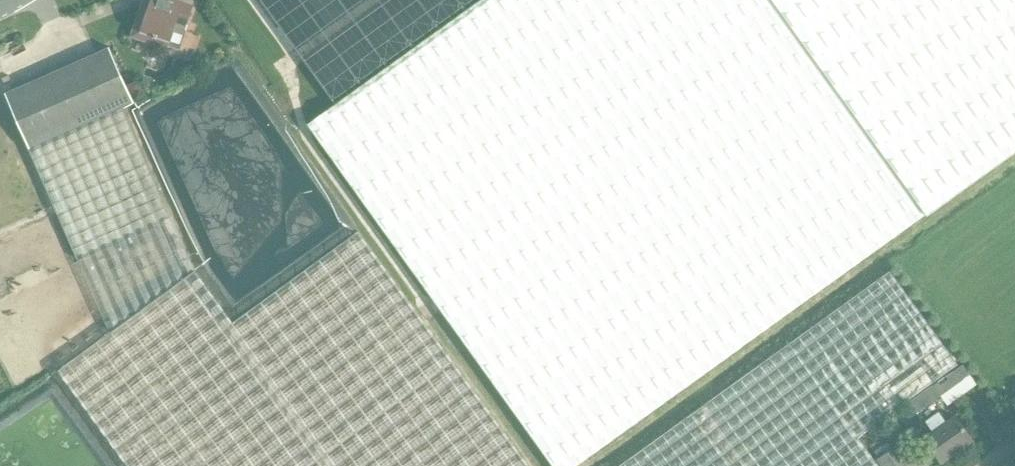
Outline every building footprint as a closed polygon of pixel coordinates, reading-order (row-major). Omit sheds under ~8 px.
[(135,34),(181,49),(187,30),(185,30),(186,25),(193,5),(179,0),(152,0),(150,6),(145,4),(135,34)] [(306,127),(463,345),(550,465),(578,465),(743,347),(742,346),(744,345),(924,216),(1014,151),(1014,0),(483,0),(306,127)] [(110,47),(5,93),(30,148),(124,107),(135,102),(110,47)] [(110,333),(196,272),(177,229),(124,107),(30,148),(29,148),(54,204),(104,319),(110,333)] [(59,370),(128,465),(530,465),(358,231),(232,321),(196,272),(110,333),(59,370)] [(859,438),(931,385),(938,394),(952,385),(958,395),(972,384),(890,271),(619,465),(879,465),(859,438)] [(941,463),(973,441),(955,415),(946,422),(938,412),(926,420),(933,431),(923,437),(941,463)] [(914,448),(904,455),(897,446),(877,460),(881,465),(927,465),(914,448)]
